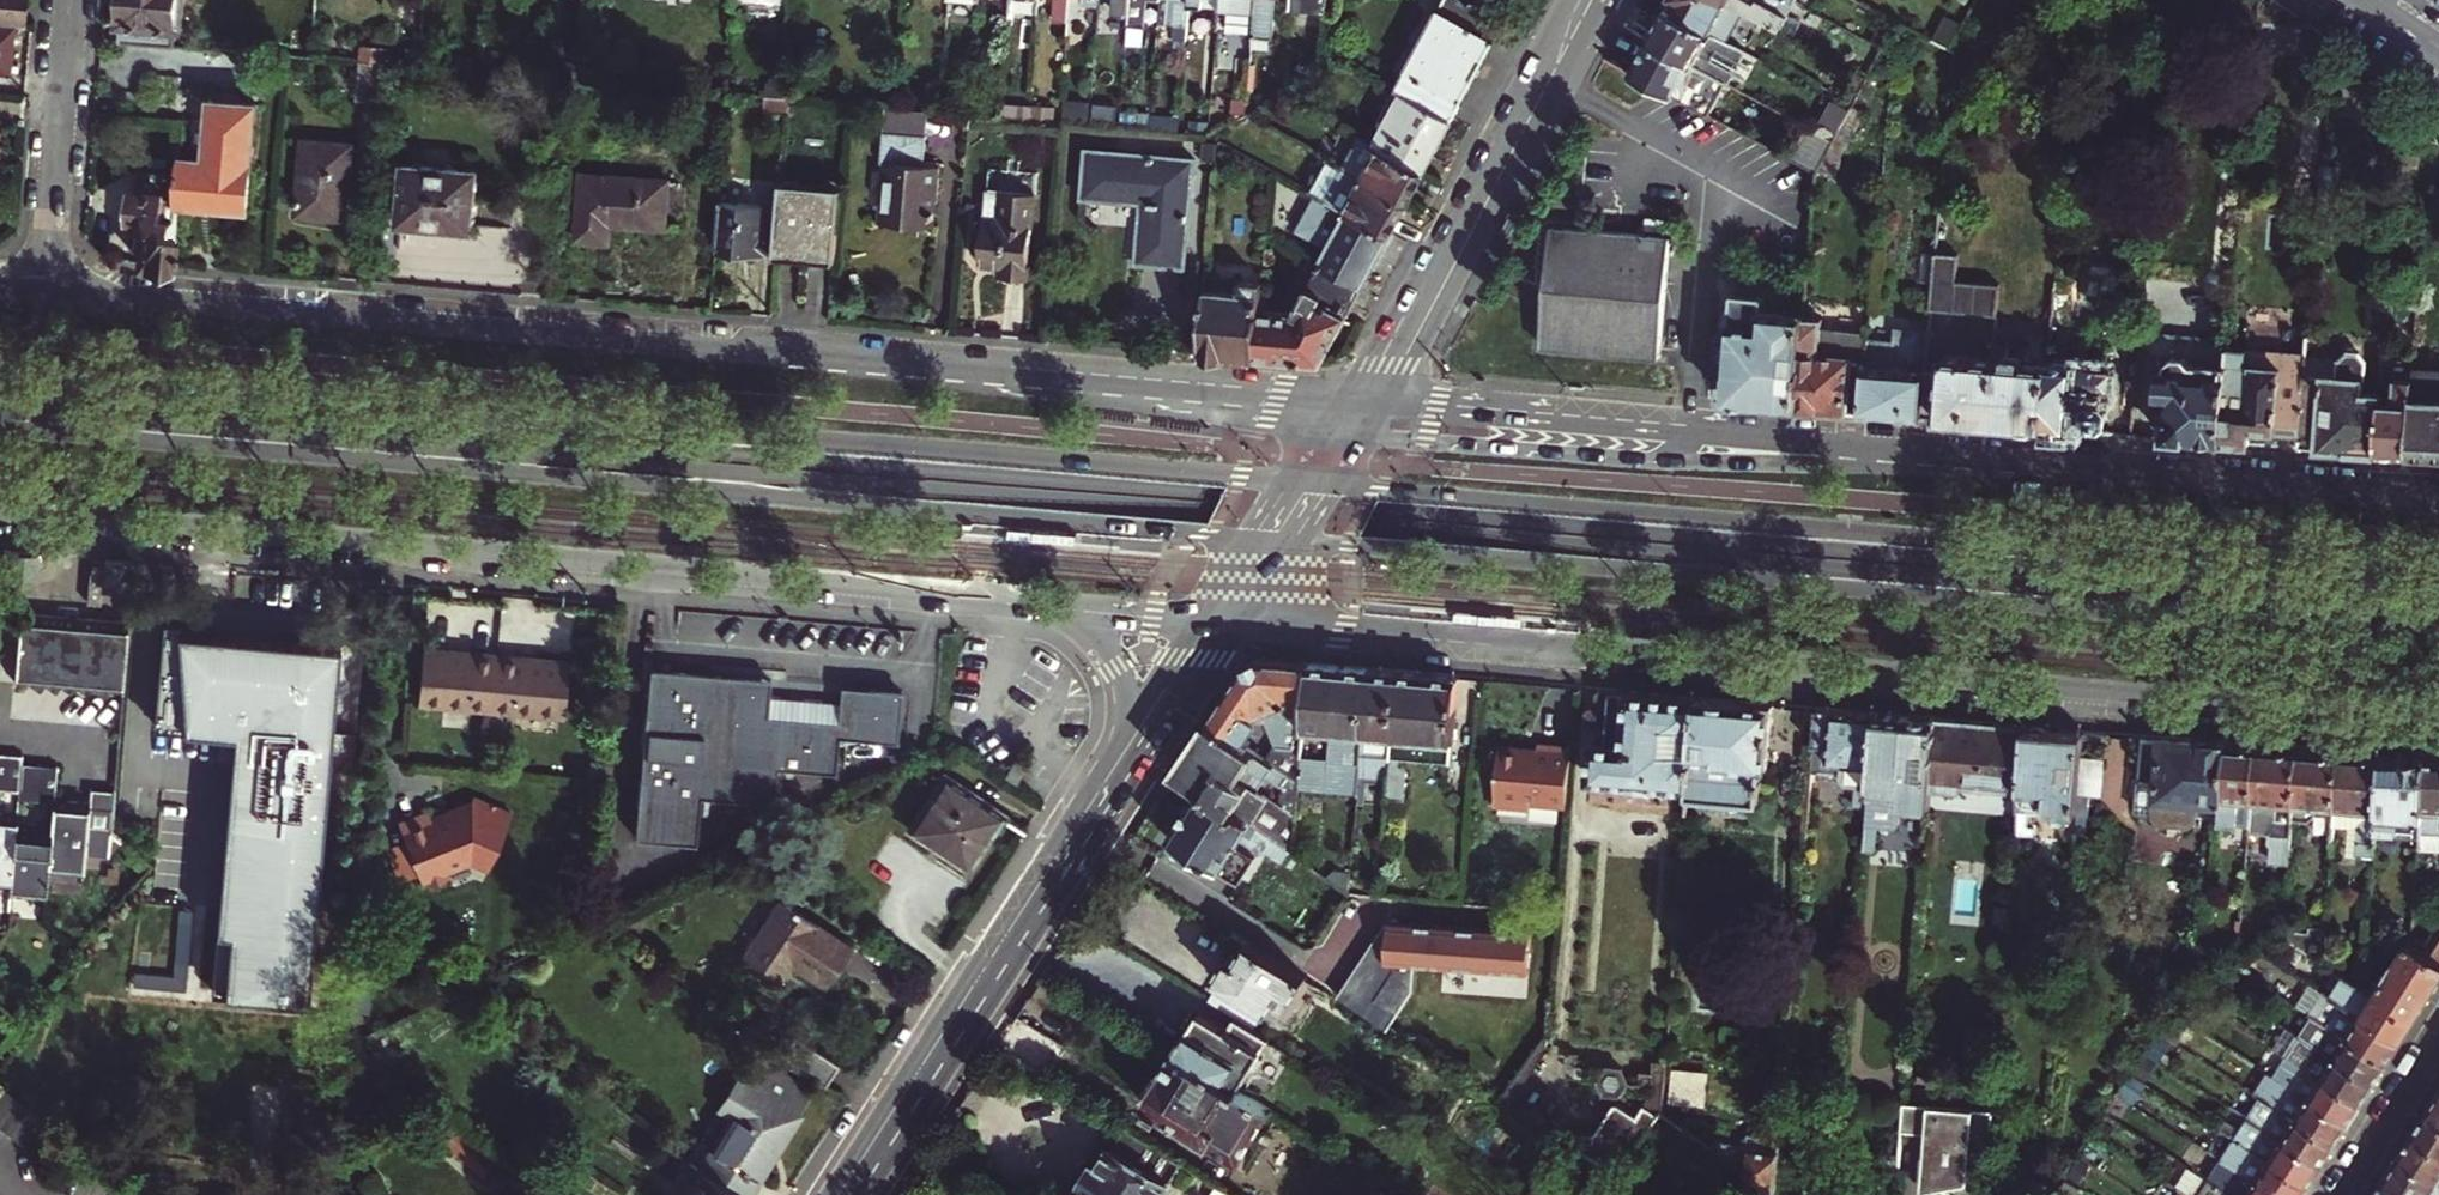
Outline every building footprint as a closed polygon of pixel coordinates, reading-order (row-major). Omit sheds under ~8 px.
[(32,23),(34,0),(0,0),(0,20),(32,23)] [(121,41),(176,45),(181,0),(124,0),(121,41)] [(1011,9),(1041,12),(1042,0),(1012,0),(1011,9)] [(1070,21),(1072,0),(1059,0),(1057,20),(1070,21)] [(1070,21),(1084,21),(1086,1),(1102,2),(1102,0),(1072,0),(1070,21)] [(1117,12),(1132,13),(1133,0),(1118,0),(1117,12)] [(1132,13),(1131,22),(1144,24),(1147,0),(1133,0),(1132,13)] [(1192,4),(1192,0),(1178,0),(1176,24),(1190,25),(1192,4)] [(1221,7),(1219,28),(1241,30),(1240,48),(1253,50),(1254,36),(1258,0),(1221,0),(1221,7)] [(1254,36),(1274,37),(1277,0),(1258,0),(1254,36)] [(1398,86),(1405,90),(1455,117),(1508,18),(1476,0),(1444,0),(1398,86)] [(1728,0),(1670,0),(1667,7),(1732,42),(1748,11),(1728,0)] [(1748,11),(1780,28),(1788,13),(1795,1),(1792,0),(1728,0),(1748,11)] [(1807,8),(1812,0),(1795,0),(1795,1),(1807,8)] [(1667,7),(1649,41),(1704,70),(1727,83),(1745,49),(1732,42),(1667,7)] [(1780,28),(1794,35),(1802,21),(1788,13),(1780,28)] [(0,27),(0,72),(8,73),(13,28),(0,27)] [(1649,41),(1631,73),(1703,111),(1710,98),(1694,90),(1704,70),(1649,41)] [(385,62),(361,60),(358,98),(381,101),(385,62)] [(769,84),(768,95),(792,97),(794,86),(769,84)] [(1455,117),(1405,90),(1377,144),(1419,167),(1427,153),(1432,155),(1448,124),(1450,125),(1455,117)] [(767,107),(792,109),(792,97),(768,95),(767,107)] [(180,195),(180,204),(250,209),(261,103),(213,98),(208,157),(183,155),(180,195)] [(1002,100),(1001,115),(1019,117),(1031,118),(1033,102),(1002,100)] [(893,106),(891,131),(927,134),(929,109),(893,106)] [(1019,117),(1001,115),(1000,127),(1018,128),(1019,117)] [(1847,121),(1819,173),(1832,179),(1860,128),(1847,121)] [(888,158),(883,218),(936,224),(941,165),(926,164),(929,134),(927,134),(891,131),(886,131),(883,158),(888,158)] [(1351,168),(1409,200),(1426,171),(1419,167),(1377,144),(1360,134),(1345,165),(1351,168)] [(354,143),(304,138),(298,213),(348,218),(354,143)] [(1197,157),(1089,148),(1085,197),(1143,202),(1138,262),(1187,266),(1197,157)] [(1345,165),(1328,156),(1311,189),(1334,201),(1351,168),(1345,165)] [(480,168),(407,161),(401,223),(476,229),(480,168)] [(1334,201),(1349,209),(1391,233),(1409,200),(1351,168),(1334,201)] [(671,178),(584,172),(577,239),(611,241),(613,224),(667,228),(671,178)] [(838,259),(844,186),(785,181),(782,218),(779,254),(838,259)] [(989,187),(983,261),(1007,262),(1007,272),(1030,275),(1036,191),(989,187)] [(176,252),(180,204),(180,195),(140,192),(138,216),(144,217),(142,261),(175,264),(176,252)] [(719,249),(779,254),(782,218),(764,216),(765,203),(723,200),(719,249)] [(1391,233),(1349,209),(1321,261),(1352,278),(1363,284),(1391,233)] [(1671,236),(1551,227),(1545,288),(1539,348),(1596,353),(1660,358),(1671,236)] [(1928,312),(1994,315),(1995,283),(1952,282),(1953,256),(1931,255),(1928,312)] [(1352,278),(1321,261),(1293,311),(1261,307),(1256,357),(1284,359),(1320,362),(1363,284),(1352,278)] [(1241,290),(1242,277),(1209,274),(1208,286),(1241,290)] [(1256,357),(1261,307),(1263,280),(1242,277),(1241,290),(1208,286),(1202,352),(1256,357)] [(1798,404),(1806,316),(1807,301),(1799,301),(1798,309),(1765,306),(1766,292),(1736,290),(1732,330),(1721,330),(1719,357),(1729,357),(1726,398),(1798,404)] [(1798,404),(1862,410),(1868,338),(1869,333),(1815,328),(1815,318),(1806,316),(1798,404)] [(1862,410),(1924,415),(1927,373),(1931,332),(1894,328),(1893,340),(1868,338),(1862,410)] [(2167,436),(2224,441),(2232,347),(2233,339),(2164,334),(2161,367),(2165,369),(2161,411),(2168,412),(2167,436)] [(1924,415),(2046,426),(2051,367),(2009,363),(2010,349),(1996,347),(1994,362),(1947,358),(1945,374),(1927,373),(1924,415)] [(2224,441),(2299,448),(2306,374),(2307,361),(2284,360),(2283,366),(2250,364),(2251,349),(2232,347),(2224,441)] [(2299,448),(2379,452),(2384,394),(2384,392),(2365,391),(2367,363),(2361,353),(2350,353),(2340,360),(2340,377),(2306,374),(2299,448)] [(2340,377),(2340,360),(2307,357),(2307,361),(2306,374),(2340,377)] [(2051,365),(2051,367),(2046,426),(2073,428),(2073,420),(2103,423),(2109,420),(2110,416),(2109,410),(2104,407),(2105,398),(2110,397),(2113,394),(2115,375),(2112,372),(2113,363),(2078,360),(2077,366),(2072,366),(2073,363),(2057,362),(2057,366),(2051,365)] [(2379,452),(2410,454),(2416,364),(2416,363),(2388,360),(2384,394),(2379,452)] [(2438,455),(2438,366),(2416,364),(2410,454),(2438,455)] [(8,576),(35,578),(37,553),(9,550),(8,576)] [(135,561),(108,559),(106,585),(133,587),(135,561)] [(22,611),(16,679),(124,688),(130,620),(22,611)] [(238,731),(212,988),(306,997),(342,645),(163,627),(154,722),(238,731)] [(424,649),(419,698),(565,712),(569,663),(522,659),(461,653),(424,649)] [(1276,661),(1267,661),(1259,663),(1251,667),(1245,673),(1178,774),(1208,794),(1294,853),(1296,855),(1301,786),(1310,664),(1276,661)] [(1301,786),(1359,790),(1367,669),(1310,664),(1301,786)] [(754,675),(651,666),(636,836),(696,841),(700,794),(748,798),(754,675)] [(1367,669),(1359,790),(1359,793),(1369,793),(1370,785),(1391,787),(1393,758),(1396,732),(1400,671),(1367,669)] [(1400,671),(1396,732),(1457,736),(1461,677),(1400,671)] [(754,675),(748,798),(772,800),(776,764),(835,770),(838,734),(897,738),(901,689),(841,683),(838,718),(766,711),(770,677),(754,675)] [(1598,742),(1595,779),(1694,786),(1702,698),(1615,690),(1611,743),(1598,742)] [(1694,786),(1693,794),(1762,801),(1764,766),(1771,767),(1775,704),(1702,698),(1694,786)] [(1880,713),(1819,708),(1816,744),(1831,745),(1830,759),(1837,760),(1836,771),(1844,772),(1843,775),(1849,783),(1860,784),(1858,803),(1872,804),(1880,713)] [(1905,802),(1934,804),(1936,786),(1942,719),(1880,713),(1872,804),(1868,849),(1878,849),(1881,845),(1883,824),(1903,825),(1905,802)] [(1963,788),(1963,783),(2019,788),(2024,726),(1942,719),(1936,786),(1963,788)] [(2051,808),(2081,811),(2088,731),(2024,726),(2019,788),(2053,791),(2051,808)] [(1393,758),(1403,759),(1455,762),(1457,736),(1396,732),(1393,758)] [(2227,743),(2146,736),(2139,802),(2159,804),(2158,815),(2166,821),(2190,823),(2199,815),(2198,800),(2223,802),(2227,743)] [(2227,743),(2223,802),(2221,817),(2220,838),(2240,839),(2243,800),(2255,801),(2259,746),(2227,743)] [(1570,807),(1575,747),(1541,744),(1540,749),(1503,746),(1497,806),(1534,810),(1534,804),(1570,807)] [(2259,746),(2255,801),(2252,834),(2271,835),(2270,844),(2275,848),(2273,865),(2290,866),(2295,817),(2300,750),(2259,746)] [(2300,750),(2295,817),(2313,819),(2318,815),(2317,806),(2339,808),(2343,753),(2300,750)] [(19,790),(21,761),(22,754),(4,752),(2,789),(19,790)] [(2377,855),(2379,835),(2386,755),(2343,753),(2339,808),(2372,810),(2371,816),(2365,815),(2361,823),(2361,827),(2358,854),(2377,855)] [(2386,755),(2379,835),(2399,837),(2399,833),(2422,834),(2429,757),(2386,755)] [(2429,757),(2422,834),(2421,847),(2429,848),(2430,831),(2438,832),(2438,757),(2429,757)] [(1393,758),(1391,787),(1390,798),(1407,800),(1409,772),(1402,765),(1403,759),(1393,758)] [(37,801),(40,763),(21,761),(19,790),(18,799),(37,801)] [(58,765),(40,763),(37,801),(55,802),(55,798),(58,765)] [(966,864),(999,813),(946,777),(913,829),(966,864)] [(65,868),(84,870),(86,850),(109,853),(123,838),(112,828),(116,789),(93,788),(91,801),(55,798),(55,802),(53,822),(49,873),(65,874),(65,868)] [(1177,842),(1223,871),(1241,844),(1261,858),(1267,849),(1287,862),(1294,853),(1208,794),(1177,842)] [(2198,800),(2199,815),(2221,817),(2223,802),(2198,800)] [(418,812),(388,818),(391,836),(397,871),(399,880),(403,879),(404,885),(426,881),(425,875),(446,871),(450,867),(467,879),(500,832),(466,808),(461,814),(420,821),(418,812)] [(2339,808),(2337,825),(2361,827),(2361,823),(2365,815),(2371,816),(2372,810),(2339,808)] [(17,819),(17,812),(0,811),(0,885),(11,886),(17,819)] [(49,873),(53,822),(17,819),(11,886),(11,888),(30,890),(29,896),(47,898),(49,873)] [(2430,831),(2429,848),(2438,848),(2438,832),(2430,831)] [(391,836),(370,840),(376,875),(397,871),(391,836)] [(1177,842),(1167,858),(1213,887),(1223,871),(1177,842)] [(1241,844),(1223,871),(1242,884),(1261,858),(1241,844)] [(1340,868),(1329,877),(1352,893),(1354,870),(1340,868)] [(778,954),(825,985),(852,944),(780,897),(742,954),(767,970),(778,954)] [(2329,926),(2285,923),(2285,933),(2326,959),(2329,926)] [(2435,932),(2424,950),(2438,959),(2438,934),(2435,932)] [(2438,985),(2438,959),(2424,950),(2413,942),(2381,994),(2366,985),(2354,977),(2348,973),(2334,994),(2405,1039),(2438,985)] [(1209,1000),(1232,1014),(1245,992),(1272,1009),(1285,989),(1296,995),(1308,978),(1253,944),(1240,965),(1233,960),(1209,1000)] [(2354,977),(2366,985),(2369,954),(2362,954),(2354,977)] [(2183,1015),(2196,994),(2186,988),(2173,1008),(2183,1015)] [(2405,1039),(2334,994),(2327,989),(2318,1004),(2307,996),(2302,1004),(2316,1013),(2391,1061),(2405,1039)] [(1178,1051),(1240,1089),(1271,1038),(1232,1014),(1209,1000),(1178,1051)] [(2181,1043),(2194,1022),(2183,1015),(2173,1008),(2159,1029),(2170,1036),(2181,1043)] [(2282,1022),(2303,1036),(2377,1083),(2391,1061),(2316,1013),(2309,1027),(2288,1013),(2282,1022)] [(2156,1058),(2170,1036),(2159,1029),(2145,1051),(2156,1058)] [(826,1082),(839,1062),(795,1033),(782,1052),(826,1082)] [(2291,1055),(2365,1102),(2377,1083),(2303,1036),(2291,1055)] [(1240,1089),(1178,1051),(1165,1072),(1162,1070),(1143,1100),(1209,1140),(1240,1089)] [(2144,1077),(2156,1058),(2145,1051),(2133,1071),(2144,1077)] [(2352,1123),(2365,1102),(2291,1055),(2278,1076),(2352,1123)] [(698,1139),(687,1157),(702,1166),(743,1192),(758,1168),(761,1170),(812,1090),(758,1057),(745,1078),(740,1074),(721,1106),(732,1114),(711,1148),(698,1139)] [(2352,1123),(2278,1076),(2270,1070),(2257,1092),(2264,1096),(2338,1143),(2352,1123)] [(10,1132),(22,1141),(33,1150),(54,1122),(4,1085),(0,1090),(0,1125),(10,1132)] [(1665,1114),(1667,1087),(1657,1085),(1647,1103),(1665,1114)] [(1273,1109),(1240,1089),(1209,1140),(1242,1161),(1273,1109)] [(2429,1111),(2438,1117),(2438,1095),(2429,1111)] [(2238,1109),(2251,1117),(2325,1164),(2338,1143),(2264,1096),(2256,1109),(2243,1101),(2238,1109)] [(1995,1108),(1904,1098),(1901,1127),(1924,1129),(1921,1155),(1918,1155),(1915,1182),(1961,1194),(1989,1194),(1995,1108)] [(1614,1167),(1619,1171),(1665,1114),(1647,1103),(1639,1116),(1617,1103),(1598,1133),(1584,1137),(1581,1134),(1574,1143),(1580,1146),(1614,1167)] [(2429,1111),(2416,1132),(2438,1147),(2438,1117),(2429,1111)] [(2226,1129),(2238,1137),(2313,1184),(2325,1164),(2251,1117),(2243,1130),(2230,1122),(2226,1129)] [(1086,1184),(1079,1194),(1162,1194),(1170,1181),(1170,1180),(1182,1160),(1123,1124),(1097,1166),(1091,1162),(1081,1181),(1086,1184)] [(1906,1156),(1918,1155),(1921,1155),(1924,1129),(1901,1127),(1898,1159),(1906,1156)] [(2401,1155),(2438,1179),(2438,1147),(2416,1132),(2401,1155)] [(1720,1141),(1714,1149),(1778,1194),(1783,1136),(1750,1133),(1749,1146),(1720,1141)] [(2238,1137),(2225,1157),(2286,1194),(2306,1194),(2313,1184),(2238,1137)] [(2095,1139),(2085,1154),(2095,1160),(2104,1145),(2095,1139)] [(1614,1167),(1580,1146),(1573,1157),(1608,1178),(1614,1167)] [(2401,1155),(2387,1177),(2416,1194),(2438,1194),(2438,1179),(2401,1155)] [(2225,1157),(2213,1177),(2242,1194),(2286,1194),(2225,1157)] [(702,1166),(684,1194),(748,1194),(743,1192),(702,1166)] [(2065,1177),(2056,1193),(2059,1194),(2079,1194),(2083,1189),(2065,1177)] [(2192,1194),(2242,1194),(2213,1177),(2203,1192),(2185,1180),(2180,1188),(2188,1192),(2192,1194)] [(2376,1194),(2416,1194),(2387,1177),(2376,1194)]
